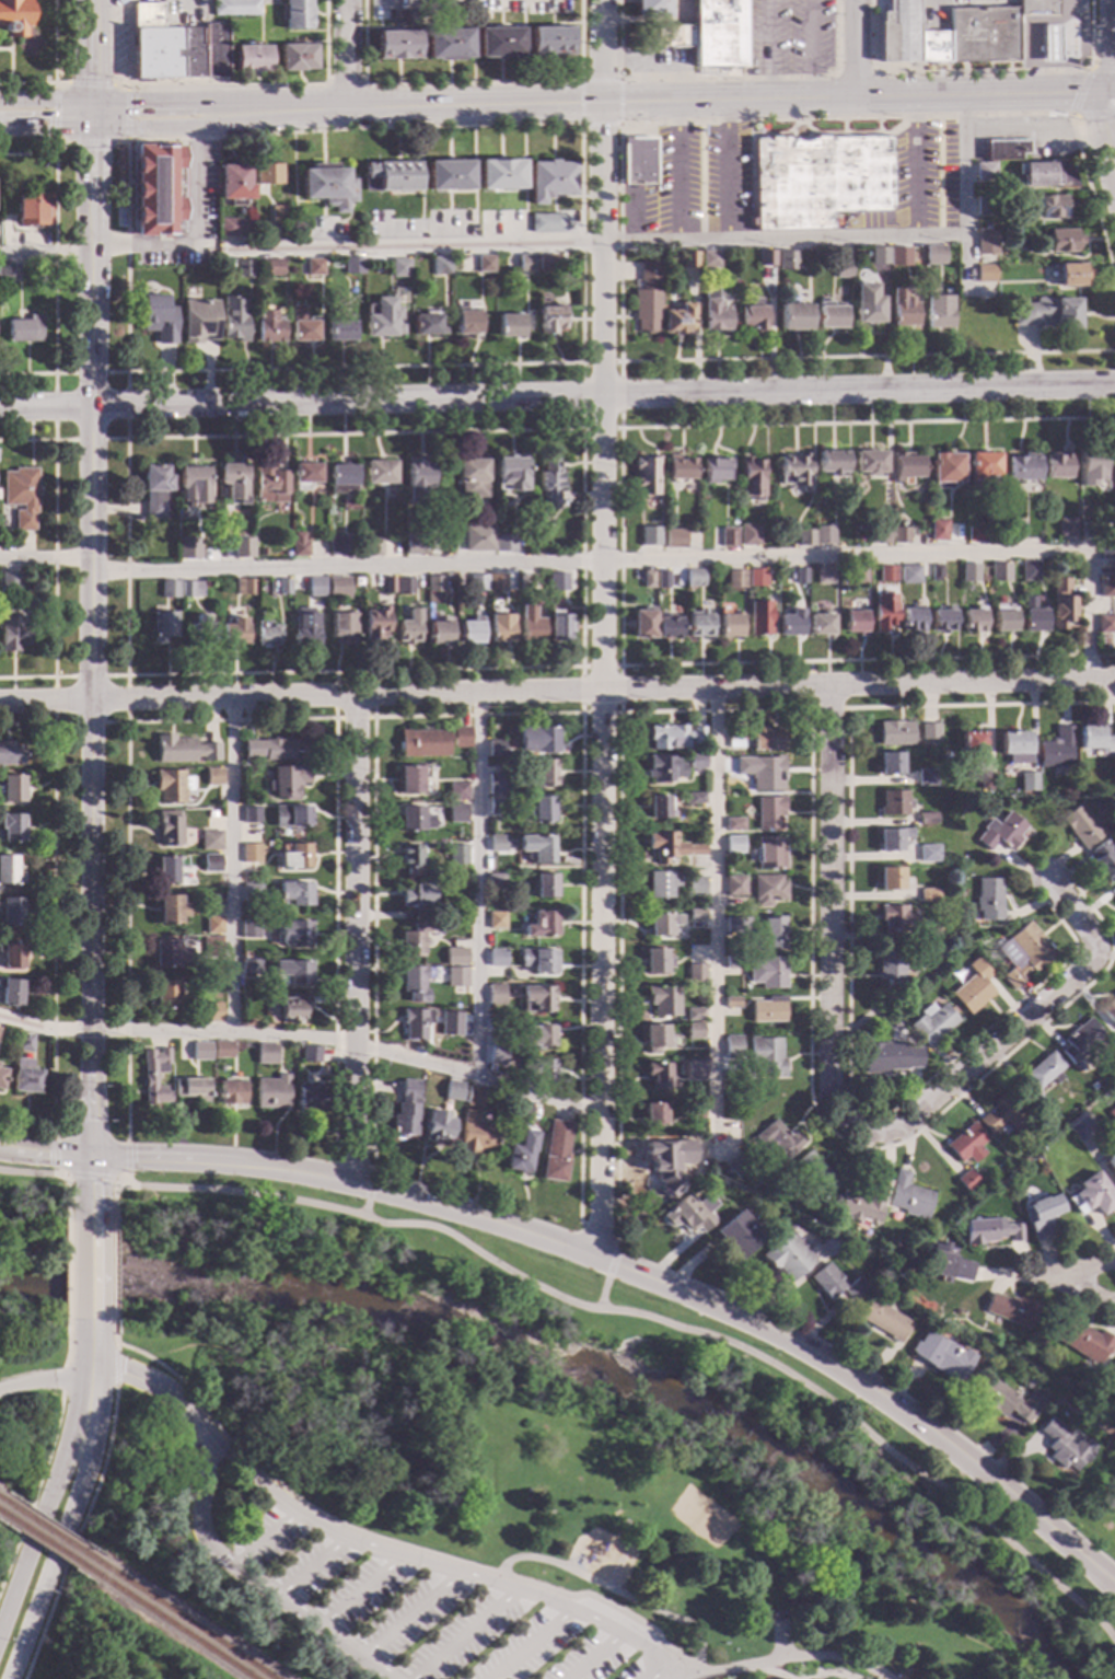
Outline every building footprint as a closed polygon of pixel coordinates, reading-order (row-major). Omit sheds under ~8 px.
[(18,1),(27,0),(26,30),(23,30),(22,39),(3,38),(4,35),(0,32),(0,0),(17,0),(18,1)] [(257,18),(211,18),(211,0),(257,0),(257,18)] [(282,5),(282,0),(309,0),(309,9),(312,9),(312,18),(310,18),(310,31),(283,32),(283,21),(279,21),(279,5),(282,5)] [(636,19),(635,0),(667,0),(667,18),(636,19)] [(693,25),(693,0),(743,0),(744,60),(748,60),(748,68),(694,69),(694,49),(670,49),(670,54),(661,54),(661,50),(651,50),(651,25),(693,25)] [(887,13),(887,0),(919,0),(919,32),(948,32),(948,10),(1017,9),(1017,0),(1055,0),(1055,18),(1017,19),(1017,63),(879,65),(878,23),(880,23),(880,13),(887,13)] [(161,28),(183,28),(183,20),(194,20),(194,28),(200,28),(200,46),(204,46),(204,25),(225,25),(225,79),(132,80),(131,4),(161,4),(161,28)] [(404,13),(418,13),(418,61),(374,61),(374,34),(391,33),(391,12),(404,12),(404,13)] [(490,30),(521,28),(521,59),(477,59),(477,27),(490,26),(490,30)] [(1057,62),(1041,62),(1041,27),(1057,27),(1057,62)] [(571,56),(548,56),(549,58),(529,58),(529,30),(571,30),(571,56)] [(469,59),(460,59),(460,61),(437,61),(437,60),(426,60),(426,32),(469,31),(469,59)] [(258,47),(269,47),(268,73),(247,73),(247,74),(236,74),(236,72),(234,72),(234,48),(244,48),(244,44),(258,44),(258,47)] [(315,71),(303,71),(303,73),(280,73),(280,46),(315,45),(315,71)] [(893,210),(833,212),(833,229),(756,230),(756,225),(750,225),(750,218),(756,218),(754,139),(892,136),(893,210)] [(657,184),(623,184),(623,137),(655,137),(657,184)] [(1027,152),(1020,152),(1020,161),(986,160),(986,141),(1029,141),(1027,152)] [(186,159),(177,159),(176,196),(186,196),(185,212),(175,212),(175,234),(138,233),(139,143),(186,144),(186,159)] [(523,189),(479,189),(479,160),(523,160),(523,189)] [(472,192),(429,192),(429,161),(472,161),(472,192)] [(420,192),(365,192),(365,163),(420,162),(420,192)] [(576,193),(551,193),(551,199),(545,199),(545,204),(531,204),(531,162),(577,163),(576,193)] [(997,181),(976,180),(977,162),(997,162),(997,181)] [(1065,167),(1072,170),(1077,187),(1021,187),(1021,162),(1065,162),(1065,167)] [(282,184),(256,185),(256,164),(281,163),(282,184)] [(249,166),(248,185),(255,185),(254,200),(220,199),(221,165),(249,166)] [(347,178),(358,178),(358,202),(349,202),(349,213),(334,213),(334,207),(324,207),(324,198),(302,199),(302,169),(347,169),(347,178)] [(50,225),(16,227),(16,193),(49,192),(50,225)] [(1067,196),(1066,202),(1071,202),(1071,209),(1066,209),(1065,219),(1038,219),(1038,195),(1067,196)] [(995,213),(977,213),(976,196),(995,196),(995,213)] [(254,236),(221,236),(221,218),(254,219),(254,236)] [(1076,235),(1081,234),(1081,243),(1077,243),(1077,252),(1049,253),(1048,230),(1076,229),(1076,235)] [(998,254),(977,254),(976,232),(997,231),(998,254)] [(945,264),(925,264),(925,245),(927,245),(945,245),(945,264)] [(887,265),(871,265),(871,247),(888,247),(887,265)] [(907,263),(890,264),(890,247),(907,247),(907,263)] [(776,266),(759,267),(758,251),(775,250),(776,266)] [(699,267),(683,267),(682,251),(699,251),(699,267)] [(720,266),(701,266),(701,251),(720,251),(720,266)] [(798,252),(797,271),(777,270),(778,251),(798,252)] [(535,271),(520,271),(519,255),(534,254),(535,271)] [(555,270),(538,270),(538,254),(555,254),(555,270)] [(496,271),(477,271),(477,255),(496,255),(496,271)] [(365,257),(365,274),(345,274),(346,257),(365,257)] [(452,274),(432,274),(432,257),(450,257),(452,257),(452,274)] [(325,275),(306,275),(306,258),(325,258),(325,275)] [(255,277),(237,277),(237,259),(254,259),(255,277)] [(410,277),(392,277),(392,259),(410,259),(410,277)] [(283,275),(263,275),(263,260),(283,260),(283,275)] [(850,277),(835,277),(835,260),(850,262),(850,277)] [(1085,286),(1059,286),(1059,263),(1085,264),(1085,286)] [(20,282),(0,282),(0,264),(20,264),(20,282)] [(659,279),(655,279),(655,290),(661,290),(661,319),(659,319),(659,332),(637,332),(637,320),(634,320),(634,289),(642,289),(643,280),(640,280),(640,264),(660,264),(659,279)] [(995,283),(976,282),(976,265),(995,265),(995,283)] [(876,296),(884,296),(884,322),(856,322),(855,283),(876,283),(876,296)] [(717,305),(721,305),(721,310),(729,310),(729,329),(704,329),(704,287),(717,287),(717,305)] [(905,289),(905,297),(913,297),(913,303),(918,303),(917,325),(890,324),(891,288),(905,289)] [(164,306),(175,306),(174,344),(156,344),(156,332),(142,331),(142,323),(141,323),(141,296),(165,297),(164,306)] [(245,319),(248,319),(249,343),(239,343),(239,339),(225,339),(225,297),(245,296),(245,319)] [(951,328),(926,327),(927,296),(951,296),(951,328)] [(762,306),(766,306),(766,332),(752,332),(752,326),(743,326),(743,306),(750,306),(750,298),(762,299),(762,306)] [(1081,329),(1056,331),(1055,316),(1039,317),(1041,325),(1013,326),(1012,303),(1037,302),(1037,300),(1080,299),(1081,329)] [(217,339),(201,339),(201,344),(184,344),(184,338),(184,300),(217,301),(217,339)] [(694,333),(663,333),(663,310),(681,310),(681,302),(694,302),(694,333)] [(305,320),(317,319),(318,340),(292,341),(291,305),(304,304),(305,320)] [(811,329),(781,329),(781,304),(811,304),(811,329)] [(845,327),(817,328),(817,304),(845,304),(845,327)] [(466,311),(479,311),(479,335),(455,335),(456,306),(465,306),(466,311)] [(565,329),(556,329),(556,335),(539,335),(539,306),(565,308),(565,329)] [(277,322),(283,321),(283,343),(256,341),(256,310),(277,310),(277,322)] [(43,341),(8,341),(8,320),(28,320),(28,314),(43,314),(43,341)] [(523,336),(498,336),(498,315),(522,314),(523,336)] [(396,315),(395,323),(405,323),(405,335),(395,334),(395,337),(365,336),(365,315),(396,315)] [(440,323),(448,323),(448,333),(440,335),(413,335),(413,315),(440,315),(440,323)] [(355,340),(328,340),(328,320),(353,320),(355,340)] [(1105,478),(1096,478),(1096,486),(1081,486),(1080,451),(1105,450),(1105,478)] [(846,472),(817,472),(817,451),(846,451),(846,472)] [(884,472),(875,472),(875,475),(866,475),(866,473),(855,472),(855,451),(885,451),(884,472)] [(1070,477),(1046,477),(1046,454),(1060,455),(1061,451),(1071,451),(1070,477)] [(811,491),(801,491),(801,486),(791,486),(791,484),(780,484),(780,456),(798,456),(798,452),(811,452),(811,491)] [(906,458),(921,456),(922,477),(909,477),(909,484),(901,485),(901,480),(893,480),(891,453),(906,452),(906,458)] [(999,453),(999,475),(986,475),(986,493),(968,491),(969,452),(999,453)] [(963,482),(951,482),(951,488),(934,488),(934,483),(932,483),(932,453),(963,453),(963,482)] [(695,456),(695,478),(665,477),(666,455),(695,456)] [(558,471),(561,471),(562,490),(556,491),(557,509),(542,509),(541,491),(538,493),(538,468),(545,468),(545,456),(557,456),(558,471)] [(1038,482),(1007,480),(1008,456),(1039,458),(1038,482)] [(525,459),(524,489),(508,488),(508,484),(495,484),(496,458),(525,459)] [(661,468),(658,468),(658,496),(636,496),(636,458),(661,458),(661,468)] [(764,497),(740,497),(740,458),(764,458),(764,497)] [(488,496),(456,496),(456,459),(488,459),(488,496)] [(725,461),(731,461),(731,480),(702,480),(702,459),(724,459),(725,461)] [(395,483),(364,482),(365,461),(395,461),(395,483)] [(321,484),(294,484),(295,463),(321,463),(321,484)] [(246,503),(237,503),(237,500),(228,500),(228,485),(221,484),(221,464),(246,464),(246,503)] [(274,464),(274,470),(287,471),(287,495),(272,494),(272,501),(256,501),(257,464),(274,464)] [(433,486),(422,487),(423,503),(407,503),(406,465),(432,464),(433,486)] [(166,474),(171,474),(171,490),(166,490),(165,519),(146,518),(146,490),(143,490),(143,465),(167,465),(166,474)] [(356,491),(330,491),(330,465),(356,465),(356,491)] [(208,467),(208,502),(183,502),(183,489),(179,489),(181,466),(208,467)] [(37,487),(40,487),(40,496),(38,497),(37,514),(36,514),(35,531),(15,531),(16,510),(23,510),(23,506),(2,506),(4,472),(15,472),(14,470),(36,470),(37,487)] [(692,485),(694,487),(693,490),(689,493),(686,491),(685,488),(686,485),(688,484),(692,485)] [(948,540),(931,540),(931,520),(948,520),(948,540)] [(758,545),(740,545),(740,523),(758,523),(758,545)] [(890,543),(869,544),(869,523),(890,523),(890,543)] [(985,541),(968,541),(968,524),(985,524),(985,541)] [(493,548),(475,548),(476,525),(493,525),(493,548)] [(736,546),(720,546),(720,526),(736,528),(736,546)] [(835,543),(815,544),(815,526),(835,526),(835,543)] [(909,543),(893,543),(893,528),(909,528),(909,543)] [(814,545),(799,545),(799,530),(814,529),(814,545)] [(685,548),(665,548),(665,530),(686,530),(685,548)] [(304,541),(310,541),(310,556),(292,556),(292,541),(294,541),(294,532),(304,532),(304,541)] [(660,548),(643,548),(644,532),(660,533),(660,548)] [(513,552),(496,552),(496,535),(513,535),(513,552)] [(349,556),(329,556),(329,536),(349,536),(349,556)] [(253,557),(235,557),(235,537),(253,539),(253,557)] [(423,554),(406,555),(405,539),(423,539),(423,554)] [(1100,543),(1114,543),(1114,559),(1100,559),(1100,543)] [(1039,580),(1022,581),(1021,561),(1038,560),(1039,580)] [(1010,581),(991,581),(991,563),(1010,563),(1010,581)] [(942,581),(931,581),(930,565),(942,564),(942,581)] [(921,583),(902,584),(901,566),(920,565),(921,583)] [(833,584),(815,583),(815,566),(834,567),(833,584)] [(867,566),(867,583),(850,583),(849,566),(867,566)] [(897,581),(880,581),(880,566),(897,566),(897,581)] [(978,582),(961,583),(961,567),(978,566),(978,582)] [(808,568),(806,583),(794,583),(795,567),(808,568)] [(705,586),(686,586),(686,569),(704,569),(705,586)] [(767,588),(748,588),(748,569),(767,569),(767,588)] [(669,588),(657,589),(657,570),(669,570),(669,588)] [(745,587),(727,588),(725,570),(744,570),(745,587)] [(654,588),(641,588),(642,571),(654,571),(654,588)] [(531,574),(531,590),(518,590),(519,572),(531,574)] [(20,590),(1,590),(1,574),(20,574),(20,590)] [(501,591),(489,591),(489,575),(500,574),(501,591)] [(488,590),(471,591),(469,576),(487,575),(488,590)] [(560,590),(549,590),(549,575),(561,575),(560,590)] [(444,592),(427,592),(427,576),(443,576),(444,592)] [(350,598),(328,598),(327,578),(350,577),(350,598)] [(395,593),(384,593),(384,577),(395,577),(395,593)] [(255,595),(234,594),(235,578),(255,578),(255,595)] [(327,597),(309,597),(307,578),(327,578),(327,597)] [(413,594),(398,594),(398,578),(413,578),(413,594)] [(1071,597),(1076,597),(1076,626),(1065,626),(1065,630),(1054,630),(1054,578),(1071,578),(1071,597)] [(292,595),(279,595),(279,579),(292,579),(292,595)] [(181,598),(160,597),(161,580),(181,581),(181,598)] [(1101,580),(1114,580),(1114,596),(1101,597),(1101,580)] [(204,597),(182,598),(182,581),(204,581),(204,597)] [(897,625),(888,625),(888,634),(875,634),(875,593),(897,593),(897,625)] [(1036,610),(1046,609),(1046,632),(1023,632),(1023,597),(1036,597),(1036,610)] [(771,601),(771,635),(750,635),(750,601),(771,601)] [(1011,603),(1015,610),(1015,630),(992,630),(994,603),(1011,603)] [(534,617),(543,617),(543,641),(521,641),(521,604),(534,604),(534,617)] [(387,636),(383,636),(383,645),(365,644),(365,611),(380,611),(380,605),(387,605),(387,636)] [(420,640),(397,640),(397,622),(407,622),(408,609),(421,609),(420,640)] [(803,635),(779,635),(779,614),(790,614),(790,609),(803,609),(803,635)] [(925,632),(901,633),(901,609),(924,609),(925,632)] [(955,630),(931,630),(931,609),(955,609),(955,630)] [(654,638),(632,639),(632,610),(654,610),(654,638)] [(985,633),(963,634),(962,610),(985,610),(985,633)] [(866,634),(845,634),(845,611),(867,611),(866,634)] [(177,612),(176,638),(166,637),(166,644),(153,644),(154,612),(177,612)] [(357,645),(345,645),(345,638),(332,638),(332,613),(357,613),(357,645)] [(569,623),(573,623),(573,630),(569,630),(569,640),(548,640),(548,614),(569,614),(569,623)] [(666,618),(681,618),(681,638),(655,638),(655,614),(666,614),(666,618)] [(741,637),(719,637),(719,614),(741,614),(741,637)] [(834,635),(810,635),(810,615),(834,614),(834,635)] [(22,625),(30,626),(30,646),(20,646),(20,652),(1,652),(2,615),(22,615),(22,625)] [(711,637),(687,637),(687,615),(711,615),(711,637)] [(1114,633),(1097,634),(1097,615),(1114,615),(1114,633)] [(208,623),(216,623),(214,644),(191,642),(191,624),(195,624),(195,616),(208,616),(208,623)] [(245,624),(248,624),(248,644),(222,642),(222,624),(232,624),(232,616),(245,617),(245,624)] [(483,642),(460,642),(460,621),(483,622),(483,642)] [(513,644),(489,644),(489,621),(513,621),(513,644)] [(452,623),(452,644),(429,644),(429,622),(452,623)] [(282,625),(281,646),(257,645),(258,627),(270,627),(270,624),(282,625)] [(320,646),(295,646),(295,627),(318,627),(320,646)] [(939,739),(921,740),(921,722),(938,721),(939,739)] [(914,745),(880,745),(880,722),(913,722),(914,745)] [(686,731),(692,731),(692,727),(705,727),(706,744),(692,744),(692,739),(688,739),(688,750),(652,750),(651,740),(649,740),(648,727),(686,726),(686,731)] [(1072,743),(1070,743),(1069,767),(1065,767),(1065,775),(1052,775),(1052,768),(1039,768),(1039,742),(1050,742),(1050,738),(1055,738),(1055,726),(1072,726),(1072,743)] [(1102,736),(1111,736),(1111,756),(1100,756),(1100,749),(1080,749),(1080,726),(1102,726),(1102,736)] [(469,749),(449,748),(449,756),(400,756),(400,730),(453,730),(453,727),(469,727),(469,749)] [(556,752),(534,752),(534,750),(518,750),(516,728),(556,727),(556,752)] [(777,730),(785,730),(785,751),(750,751),(750,740),(742,740),(742,748),(728,748),(727,727),(765,727),(765,729),(770,729),(770,727),(777,727),(777,730)] [(985,751),(974,751),(974,763),(962,763),(961,732),(985,731),(985,751)] [(1032,763),(1010,763),(1009,754),(1002,755),(1001,732),(1031,731),(1032,763)] [(175,738),(195,738),(195,745),(202,745),(202,743),(222,743),(222,761),(202,761),(202,757),(195,757),(195,762),(156,762),(156,736),(175,736),(175,738)] [(310,753),(293,754),(295,760),(265,761),(265,757),(244,757),(243,739),(310,737),(310,753)] [(506,740),(506,756),(488,755),(489,740),(506,740)] [(21,767),(0,766),(0,742),(10,742),(10,744),(22,745),(21,767)] [(903,774),(880,775),(880,752),(903,752),(903,774)] [(706,768),(688,768),(687,754),(706,753),(706,768)] [(783,791),(752,791),(752,774),(734,774),(734,755),(783,755),(783,791)] [(671,760),(676,760),(676,763),(684,763),(685,777),(671,777),(671,781),(653,783),(653,777),(648,778),(647,757),(671,756),(671,760)] [(555,785),(531,785),(531,775),(537,775),(537,760),(555,760),(555,785)] [(310,767),(310,784),(300,784),(300,799),(275,798),(276,766),(310,767)] [(428,777),(422,777),(422,792),(400,792),(400,766),(428,766),(428,777)] [(223,785),(207,785),(206,768),(222,768),(223,785)] [(937,785),(918,786),(918,769),(936,768),(937,785)] [(185,776),(195,775),(195,790),(186,790),(187,797),(185,797),(185,802),(159,803),(159,790),(158,790),(156,772),(185,771),(185,776)] [(1038,772),(1037,791),(1020,790),(1020,771),(1038,772)] [(509,795),(487,795),(488,773),(509,773),(509,795)] [(996,788),(978,788),(978,773),(996,773),(996,788)] [(2,792),(0,793),(0,775),(24,775),(24,802),(3,802),(2,792)] [(467,800),(446,800),(446,783),(467,783),(467,800)] [(907,814),(883,814),(883,791),(907,791),(907,814)] [(706,803),(683,803),(683,792),(706,792),(706,803)] [(669,819),(648,818),(648,795),(669,795),(669,819)] [(506,810),(489,810),(489,796),(500,796),(506,796),(506,810)] [(555,823),(527,824),(527,808),(522,808),(522,797),(554,796),(555,823)] [(785,817),(780,817),(780,830),(757,830),(756,797),(785,797),(785,817)] [(1106,834),(1087,850),(1061,819),(1081,802),(1106,834)] [(468,822),(449,822),(449,803),(468,803),(468,822)] [(311,825),(276,826),(275,807),(310,804),(311,825)] [(423,815),(435,815),(435,826),(423,826),(425,831),(400,831),(400,807),(423,806),(423,815)] [(260,824),(243,823),(244,807),(260,808),(260,824)] [(183,843),(159,844),(158,812),(182,811),(183,843)] [(1027,826),(1019,836),(1022,838),(1011,852),(998,842),(989,853),(974,841),(984,830),(983,829),(989,820),(997,825),(1009,811),(1027,826)] [(938,825),(919,825),(919,813),(938,813),(938,825)] [(23,842),(0,841),(0,830),(0,814),(24,815),(23,842)] [(744,830),(725,830),(725,818),(744,818),(744,830)] [(911,838),(903,838),(903,852),(880,852),(879,830),(911,829),(911,838)] [(222,849),(200,850),(200,832),(222,831),(222,849)] [(677,842),(687,842),(687,844),(705,843),(705,856),(676,856),(676,859),(667,859),(667,865),(653,866),(653,849),(647,850),(647,835),(653,835),(653,833),(677,832),(677,842)] [(507,852),(490,852),(490,836),(501,836),(507,836),(507,852)] [(554,865),(531,865),(531,849),(520,849),(519,837),(553,836),(554,865)] [(743,855),(725,855),(725,836),(743,836),(743,855)] [(780,846),(785,846),(786,868),(756,869),(756,837),(780,836),(780,846)] [(1106,838),(1114,849),(1114,878),(1110,882),(1092,861),(1095,859),(1090,852),(1106,838)] [(262,844),(262,862),(243,862),(244,843),(262,844)] [(311,868),(280,869),(280,844),(310,843),(311,868)] [(468,865),(450,865),(449,845),(468,845),(468,865)] [(422,871),(403,872),(402,846),(421,846),(422,871)] [(939,861),(919,861),(919,846),(939,846),(939,861)] [(186,867),(178,867),(179,882),(160,883),(159,857),(186,855),(186,867)] [(222,871),(204,871),(204,855),(214,855),(222,855),(222,871)] [(24,884),(0,884),(0,856),(16,856),(16,870),(24,870),(24,884)] [(902,890),(879,891),(879,868),(902,868),(902,890)] [(680,888),(672,888),(672,898),(646,899),(646,871),(680,871),(680,888)] [(506,891),(489,891),(489,873),(506,873),(506,891)] [(556,899),(535,899),(535,873),(556,873),(556,899)] [(706,895),(688,895),(687,876),(706,876),(706,895)] [(745,895),(727,895),(727,876),(745,876),(745,895)] [(781,882),(787,882),(787,902),(770,902),(770,905),(755,905),(755,901),(754,901),(753,876),(781,876),(781,882)] [(1002,879),(1001,920),(980,919),(980,910),(977,910),(978,879),(1002,879)] [(312,906),(277,906),(276,882),(311,882),(312,906)] [(435,905),(400,905),(400,882),(435,882),(435,905)] [(264,902),(244,903),(243,884),(263,883),(264,902)] [(939,901),(920,902),(919,889),(938,889),(939,901)] [(182,904),(188,904),(188,915),(182,915),(182,924),(160,924),(160,894),(182,894),(182,904)] [(23,925),(2,925),(2,898),(24,898),(23,925)] [(906,918),(909,918),(909,930),(884,930),(884,922),(879,922),(879,905),(906,905),(906,918)] [(452,918),(434,918),(434,910),(452,908),(452,918)] [(706,919),(689,919),(689,910),(706,910),(706,919)] [(557,936),(523,937),(523,925),(533,925),(532,911),(557,911),(557,936)] [(507,913),(507,929),(489,928),(489,912),(507,913)] [(682,926),(675,926),(675,936),(650,936),(649,914),(682,913),(682,926)] [(223,933),(206,934),(205,916),(223,915),(223,933)] [(751,934),(727,934),(727,917),(750,916),(751,934)] [(786,948),(753,948),(753,936),(762,936),(762,916),(786,916),(786,948)] [(259,938),(242,937),(242,920),(260,920),(259,938)] [(311,945),(277,945),(277,934),(289,934),(289,920),(311,920),(311,945)] [(1056,951),(1035,971),(1033,969),(1024,976),(1026,979),(1014,991),(1001,976),(1013,965),(999,948),(1030,920),(1056,951)] [(429,934),(423,934),(423,956),(400,957),(400,931),(413,931),(413,923),(429,923),(429,934)] [(939,939),(920,939),(920,927),(938,927),(939,939)] [(222,957),(204,957),(204,936),(222,936),(222,957)] [(176,949),(190,949),(191,966),(155,966),(154,939),(176,939),(176,949)] [(2,951),(0,951),(0,943),(25,942),(26,969),(3,970),(2,951)] [(903,991),(885,991),(885,980),(878,980),(879,943),(903,943),(903,991)] [(705,958),(688,958),(688,946),(705,946),(705,958)] [(468,964),(448,965),(448,948),(468,948),(468,964)] [(666,974),(646,974),(646,949),(666,949),(666,974)] [(508,951),(507,968),(490,966),(490,950),(508,951)] [(556,973),(533,973),(532,966),(521,965),(522,950),(556,950),(556,973)] [(743,969),(727,969),(727,957),(743,956),(743,969)] [(992,974),(985,981),(996,994),(971,1016),(952,994),(976,974),(967,964),(978,956),(992,974)] [(785,988),(760,988),(760,983),(750,983),(751,960),(760,960),(759,957),(785,957),(785,988)] [(262,975),(242,975),(242,959),(262,959),(262,975)] [(311,987),(282,988),(282,975),(274,975),(274,962),(311,961),(311,987)] [(704,983),(704,965),(686,964),(686,983),(704,983)] [(426,980),(422,980),(421,991),(427,991),(427,1003),(407,1003),(407,992),(400,992),(402,966),(426,966),(426,980)] [(468,986),(446,986),(448,968),(468,968),(468,986)] [(3,987),(0,987),(0,979),(23,980),(21,1006),(1,1005),(3,987)] [(183,994),(184,994),(184,1008),(174,1007),(174,1016),(158,1016),(158,1008),(156,1008),(156,980),(183,980),(183,994)] [(506,1005),(488,1005),(488,984),(506,984),(506,1005)] [(551,1012),(531,1012),(531,986),(551,986),(551,1012)] [(681,1017),(654,1016),(655,1004),(647,1004),(647,987),(681,987),(681,1017)] [(310,1011),(303,1011),(303,1022),(280,1022),(280,1001),(291,1001),(291,995),(310,995),(310,1011)] [(786,1022),(752,1022),(752,1001),(768,1001),(768,996),(786,997),(786,1022)] [(1100,1009),(1114,996),(1114,1027),(1100,1009)] [(741,1007),(724,1008),(724,997),(741,997),(741,1007)] [(222,1022),(202,1021),(202,1003),(223,1003),(222,1022)] [(962,1022),(930,1049),(910,1026),(922,1015),(920,1012),(931,1003),(937,1009),(945,1003),(962,1022)] [(433,1023),(426,1023),(426,1040),(405,1040),(405,1023),(402,1023),(402,1010),(433,1009),(433,1023)] [(706,1021),(687,1021),(687,1009),(705,1009),(706,1021)] [(1107,1037),(1073,1066),(1060,1052),(1069,1044),(1065,1039),(1090,1017),(1107,1037)] [(506,1028),(488,1028),(488,1019),(506,1019),(506,1028)] [(667,1047),(660,1047),(660,1054),(644,1053),(644,1024),(669,1026),(667,1047)] [(705,1039),(687,1039),(687,1024),(705,1024),(705,1039)] [(555,1046),(524,1046),(524,1027),(555,1027),(555,1046)] [(33,1035),(31,1053),(14,1051),(16,1033),(33,1035)] [(743,1058),(725,1058),(725,1037),(743,1037),(743,1058)] [(781,1057),(786,1057),(786,1077),(776,1077),(776,1075),(754,1075),(754,1065),(750,1065),(750,1039),(781,1038),(781,1057)] [(213,1059),(193,1061),(193,1042),(213,1041),(213,1059)] [(234,1057),(214,1058),(214,1041),(234,1041),(234,1057)] [(278,1065),(256,1064),(256,1043),(278,1043),(278,1065)] [(906,1049),(922,1049),(922,1068),(890,1068),(891,1074),(863,1074),(863,1043),(906,1043),(906,1049)] [(324,1046),(322,1063),(302,1061),(303,1045),(324,1046)] [(507,1049),(503,1061),(488,1057),(491,1045),(507,1049)] [(171,1063),(169,1063),(169,1073),(156,1073),(156,1085),(166,1085),(166,1091),(170,1091),(170,1102),(143,1102),(142,1049),(154,1047),(154,1054),(160,1053),(160,1049),(170,1047),(171,1063)] [(464,1055),(460,1059),(453,1054),(458,1049),(464,1055)] [(1065,1066),(1057,1073),(1064,1080),(1057,1086),(1052,1079),(1038,1091),(1024,1074),(1052,1051),(1065,1066)] [(34,1061),(33,1069),(40,1070),(38,1093),(13,1091),(16,1058),(34,1061)] [(556,1085),(536,1086),(536,1073),(527,1073),(527,1058),(556,1058),(556,1085)] [(670,1089),(651,1089),(651,1075),(647,1075),(647,1064),(670,1064),(670,1089)] [(705,1078),(687,1078),(687,1065),(705,1065),(705,1078)] [(290,1074),(289,1109),(256,1107),(257,1078),(277,1079),(278,1073),(290,1074)] [(210,1102),(197,1102),(197,1095),(176,1096),(176,1078),(209,1078),(210,1102)] [(420,1080),(416,1135),(406,1135),(406,1137),(392,1136),(394,1114),(398,1114),(398,1103),(394,1103),(394,1096),(400,1096),(402,1079),(420,1080)] [(465,1082),(463,1101),(444,1099),(446,1080),(465,1082)] [(245,1104),(221,1104),(221,1081),(245,1081),(245,1104)] [(484,1087),(481,1107),(466,1105),(468,1085),(484,1087)] [(325,1112),(298,1112),(299,1087),(325,1087),(325,1112)] [(1027,1102),(1019,1109),(1033,1126),(1022,1137),(1008,1121),(991,1135),(978,1120),(985,1113),(986,1115),(995,1108),(990,1103),(1003,1091),(1008,1098),(1017,1090),(1027,1102)] [(1050,1104),(1041,1113),(1030,1100),(1039,1092),(1050,1104)] [(532,1102),(529,1122),(507,1118),(510,1099),(532,1102)] [(705,1120),(686,1120),(685,1099),(704,1099),(705,1120)] [(666,1124),(647,1124),(646,1103),(666,1103),(666,1124)] [(1106,1112),(1114,1105),(1114,1123),(1106,1112)] [(450,1112),(449,1119),(454,1119),(451,1139),(444,1138),(443,1145),(425,1142),(430,1110),(450,1112)] [(1094,1131),(1079,1143),(1065,1125),(1080,1113),(1094,1131)] [(789,1134),(794,1130),(805,1142),(779,1165),(774,1158),(768,1163),(756,1149),(762,1145),(754,1137),(775,1119),(789,1134)] [(572,1123),(564,1182),(542,1179),(550,1120),(572,1123)] [(499,1126),(496,1150),(479,1148),(478,1155),(460,1153),(463,1121),(499,1126)] [(988,1138),(979,1146),(986,1153),(974,1163),(967,1156),(960,1162),(945,1146),(973,1122),(988,1138)] [(539,1132),(535,1151),(534,1151),(530,1174),(519,1172),(519,1171),(507,1169),(511,1145),(520,1146),(523,1128),(539,1132)] [(705,1147),(688,1148),(688,1136),(704,1136),(705,1147)] [(669,1150),(677,1150),(677,1167),(666,1167),(666,1161),(644,1162),(644,1138),(667,1138),(669,1150)] [(833,1177),(816,1191),(793,1163),(810,1150),(833,1177)] [(1105,1161),(1114,1154),(1114,1174),(1105,1161)] [(910,1172),(907,1185),(934,1193),(927,1219),(904,1214),(905,1211),(887,1205),(897,1169),(910,1172)] [(980,1181),(968,1193),(956,1180),(968,1169),(980,1181)] [(1096,1170),(1114,1198),(1114,1207),(1100,1216),(1093,1206),(1078,1216),(1072,1207),(1079,1202),(1073,1193),(1080,1189),(1077,1183),(1096,1170)] [(857,1193),(856,1197),(872,1202),(875,1193),(886,1196),(878,1225),(836,1213),(843,1189),(857,1193)] [(810,1199),(801,1206),(794,1200),(803,1192),(810,1199)] [(1064,1213),(1047,1219),(1053,1234),(1034,1241),(1027,1224),(1033,1221),(1026,1205),(1056,1193),(1064,1213)] [(699,1203),(710,1194),(718,1205),(709,1212),(718,1223),(704,1232),(699,1226),(694,1230),(692,1227),(686,1231),(678,1223),(671,1228),(662,1217),(693,1194),(699,1203)] [(765,1239),(739,1260),(716,1231),(742,1211),(765,1239)] [(1002,1224),(1021,1223),(1023,1242),(1012,1243),(1011,1235),(1004,1236),(1004,1238),(997,1239),(997,1241),(984,1242),(984,1244),(965,1246),(964,1220),(1002,1218),(1002,1224)] [(814,1263),(790,1282),(779,1267),(774,1272),(762,1255),(791,1234),(814,1263)] [(845,1247),(831,1258),(820,1244),(834,1234),(845,1247)] [(943,1247),(941,1253),(954,1257),(954,1259),(972,1264),(967,1284),(925,1272),(932,1243),(943,1247)] [(849,1285),(859,1276),(869,1286),(853,1300),(843,1287),(828,1299),(811,1278),(828,1262),(849,1285)] [(989,1292),(1017,1301),(1018,1297),(1038,1305),(1029,1330),(982,1311),(989,1292)] [(914,1322),(902,1343),(860,1319),(872,1298),(914,1322)] [(1100,1330),(1114,1339),(1114,1344),(1107,1355),(1104,1353),(1096,1366),(1052,1339),(1068,1312),(1082,1320),(1080,1323),(1097,1334),(1100,1330)] [(964,1355),(967,1348),(978,1356),(960,1385),(913,1353),(928,1331),(964,1355)] [(1020,1397),(1019,1399),(1025,1403),(1035,1390),(1047,1399),(1030,1424),(1010,1410),(1003,1419),(975,1398),(990,1376),(1020,1397)] [(1035,1381),(1034,1387),(1029,1389),(1024,1385),(1025,1380),(1031,1378),(1035,1381)] [(1072,1434),(1068,1439),(1075,1445),(1079,1440),(1081,1441),(1085,1436),(1096,1449),(1092,1454),(1093,1456),(1085,1463),(1083,1461),(1073,1470),(1068,1463),(1065,1468),(1050,1457),(1055,1451),(1049,1446),(1054,1440),(1041,1431),(1050,1417),(1072,1434)]
